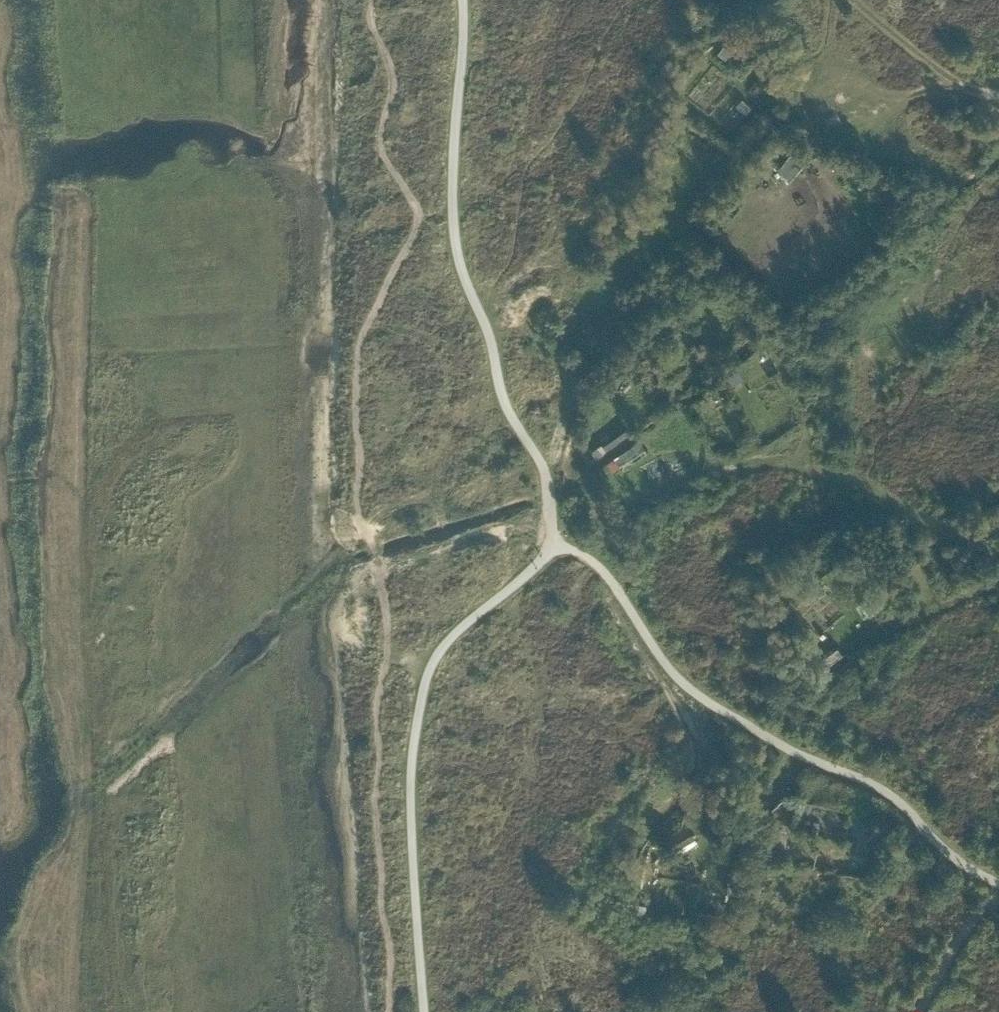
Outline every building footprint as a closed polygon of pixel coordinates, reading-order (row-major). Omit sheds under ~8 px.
[(725,47),(718,55),(726,61),(733,53),(725,47)] [(669,319),(666,327),(670,329),(679,333),(682,325),(669,319)] [(737,374),(729,378),(733,385),(741,381),(737,374)] [(599,448),(593,453),(597,458),(603,454),(599,448)] [(838,651),(827,659),(831,664),(842,656),(838,651)] [(730,878),(729,894),(741,894),(742,878),(730,878)]
